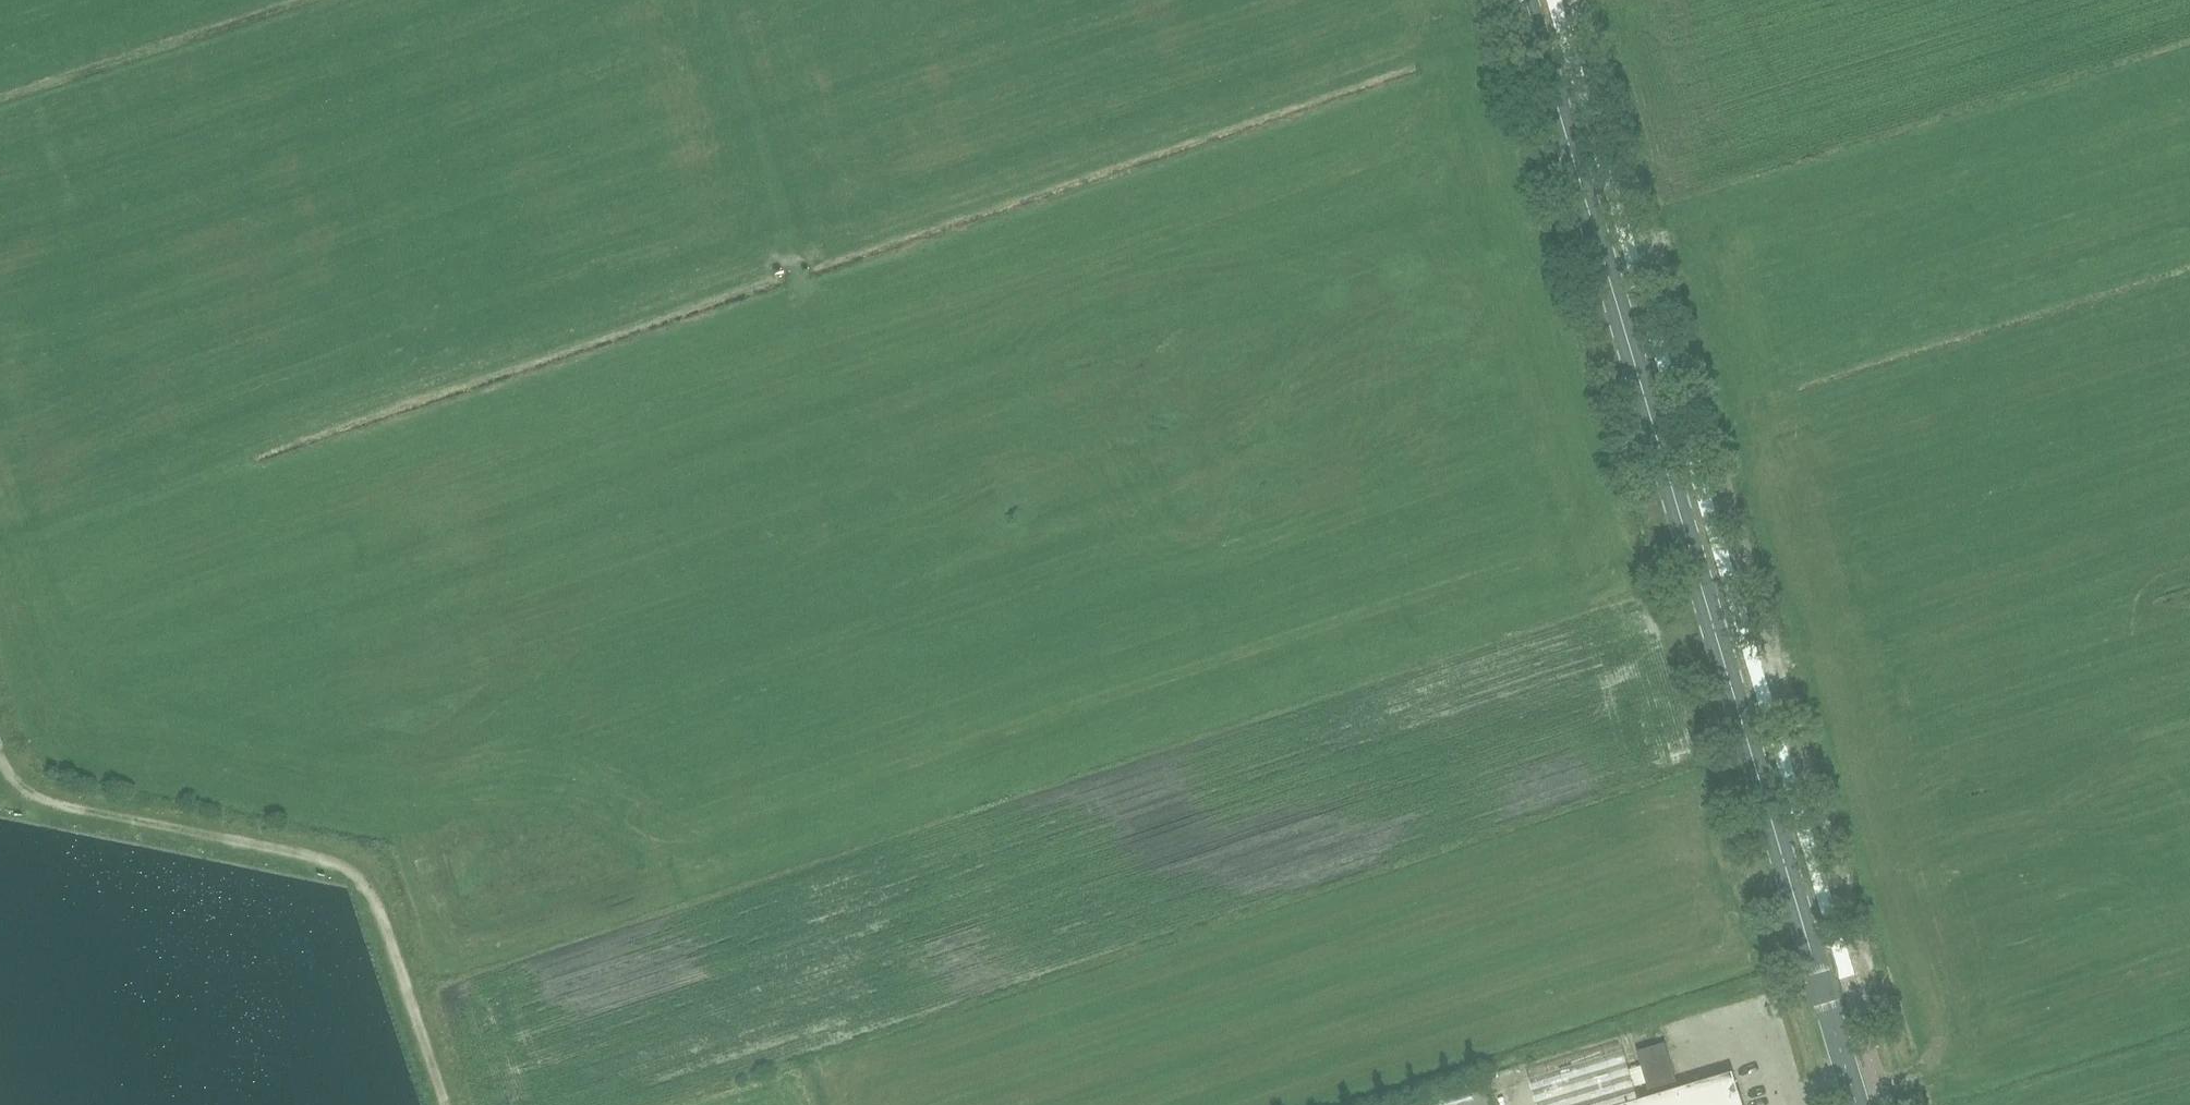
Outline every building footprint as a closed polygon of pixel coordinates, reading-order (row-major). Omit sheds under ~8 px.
[(1733,1072),(1678,1089),(1665,1043),(1637,1051),(1650,1097),(1623,1104),(1742,1104),(1733,1072)]
